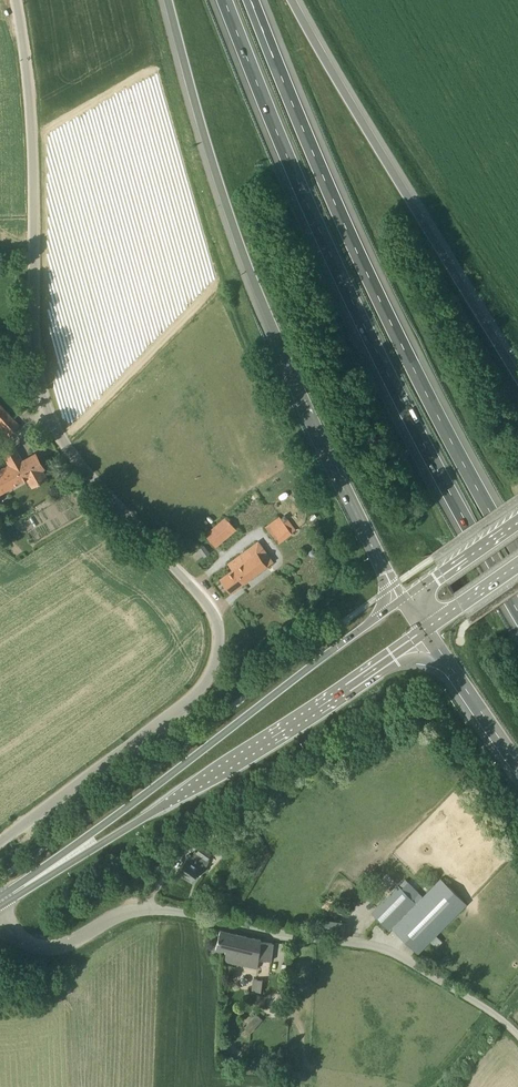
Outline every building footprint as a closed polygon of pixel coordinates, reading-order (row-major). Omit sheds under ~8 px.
[(20,425),(0,404),(0,431),(6,438),(20,425)] [(32,487),(47,478),(43,470),(44,469),(36,453),(23,460),(16,449),(4,457),(8,464),(0,469),(0,494),(27,479),(32,487)] [(216,547),(237,529),(227,517),(206,535),(210,540),(216,547)] [(283,521),(280,517),(266,527),(269,531),(278,543),(292,533),(283,521)] [(231,592),(266,565),(256,553),(262,548),(257,540),(253,543),(228,563),(233,569),(221,578),(231,592)] [(210,553),(204,545),(199,549),(205,556),(210,553)] [(250,822),(242,827),(247,837),(255,832),(250,822)] [(208,861),(207,859),(212,852),(201,845),(196,853),(197,854),(195,857),(190,853),(177,871),(192,881),(194,879),(200,869),(202,869),(204,868),(206,867),(208,864),(208,861)] [(418,953),(467,903),(440,878),(428,890),(413,876),(408,881),(406,880),(372,913),(389,929),(391,927),(418,953)] [(344,934),(346,922),(326,919),(324,931),(344,934)] [(261,942),(261,940),(220,930),(216,950),(225,952),(223,961),(258,969),(259,959),(271,961),(273,943),(261,942)] [(262,980),(253,979),(252,990),(252,991),(261,992),(262,980)] [(245,1027),(251,1033),(263,1019),(256,1013),(245,1027)]
